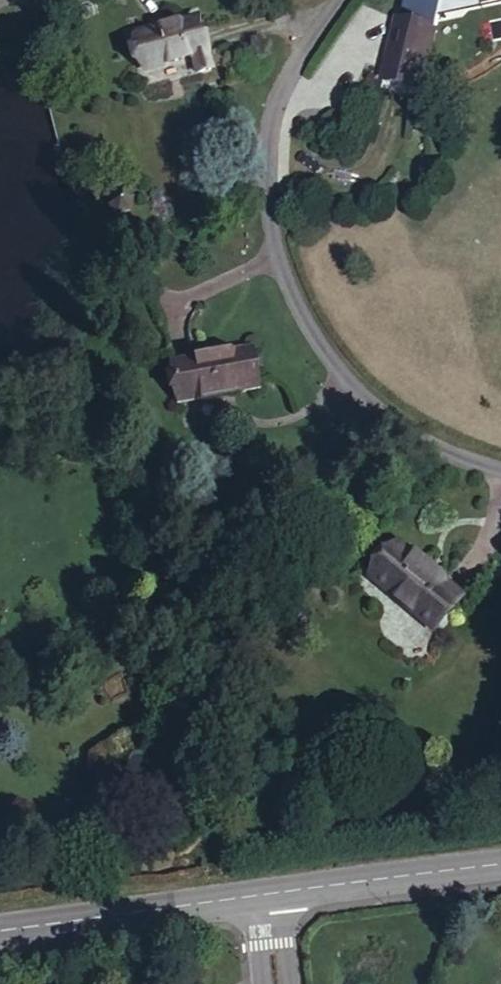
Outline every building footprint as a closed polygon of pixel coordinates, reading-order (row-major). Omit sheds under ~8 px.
[(419,6),(402,1),(397,20),(392,19),(377,78),(416,88),(438,0),(421,0),(419,6)] [(174,59),(113,83),(125,117),(160,104),(165,119),(191,108),(174,59)] [(121,177),(109,180),(103,191),(110,203),(126,199),(130,188),(121,177)] [(204,346),(132,361),(139,400),(212,386),(204,346)] [(343,574),(415,628),(435,600),(414,585),(420,576),(384,550),(377,557),(363,547),(343,574)]
